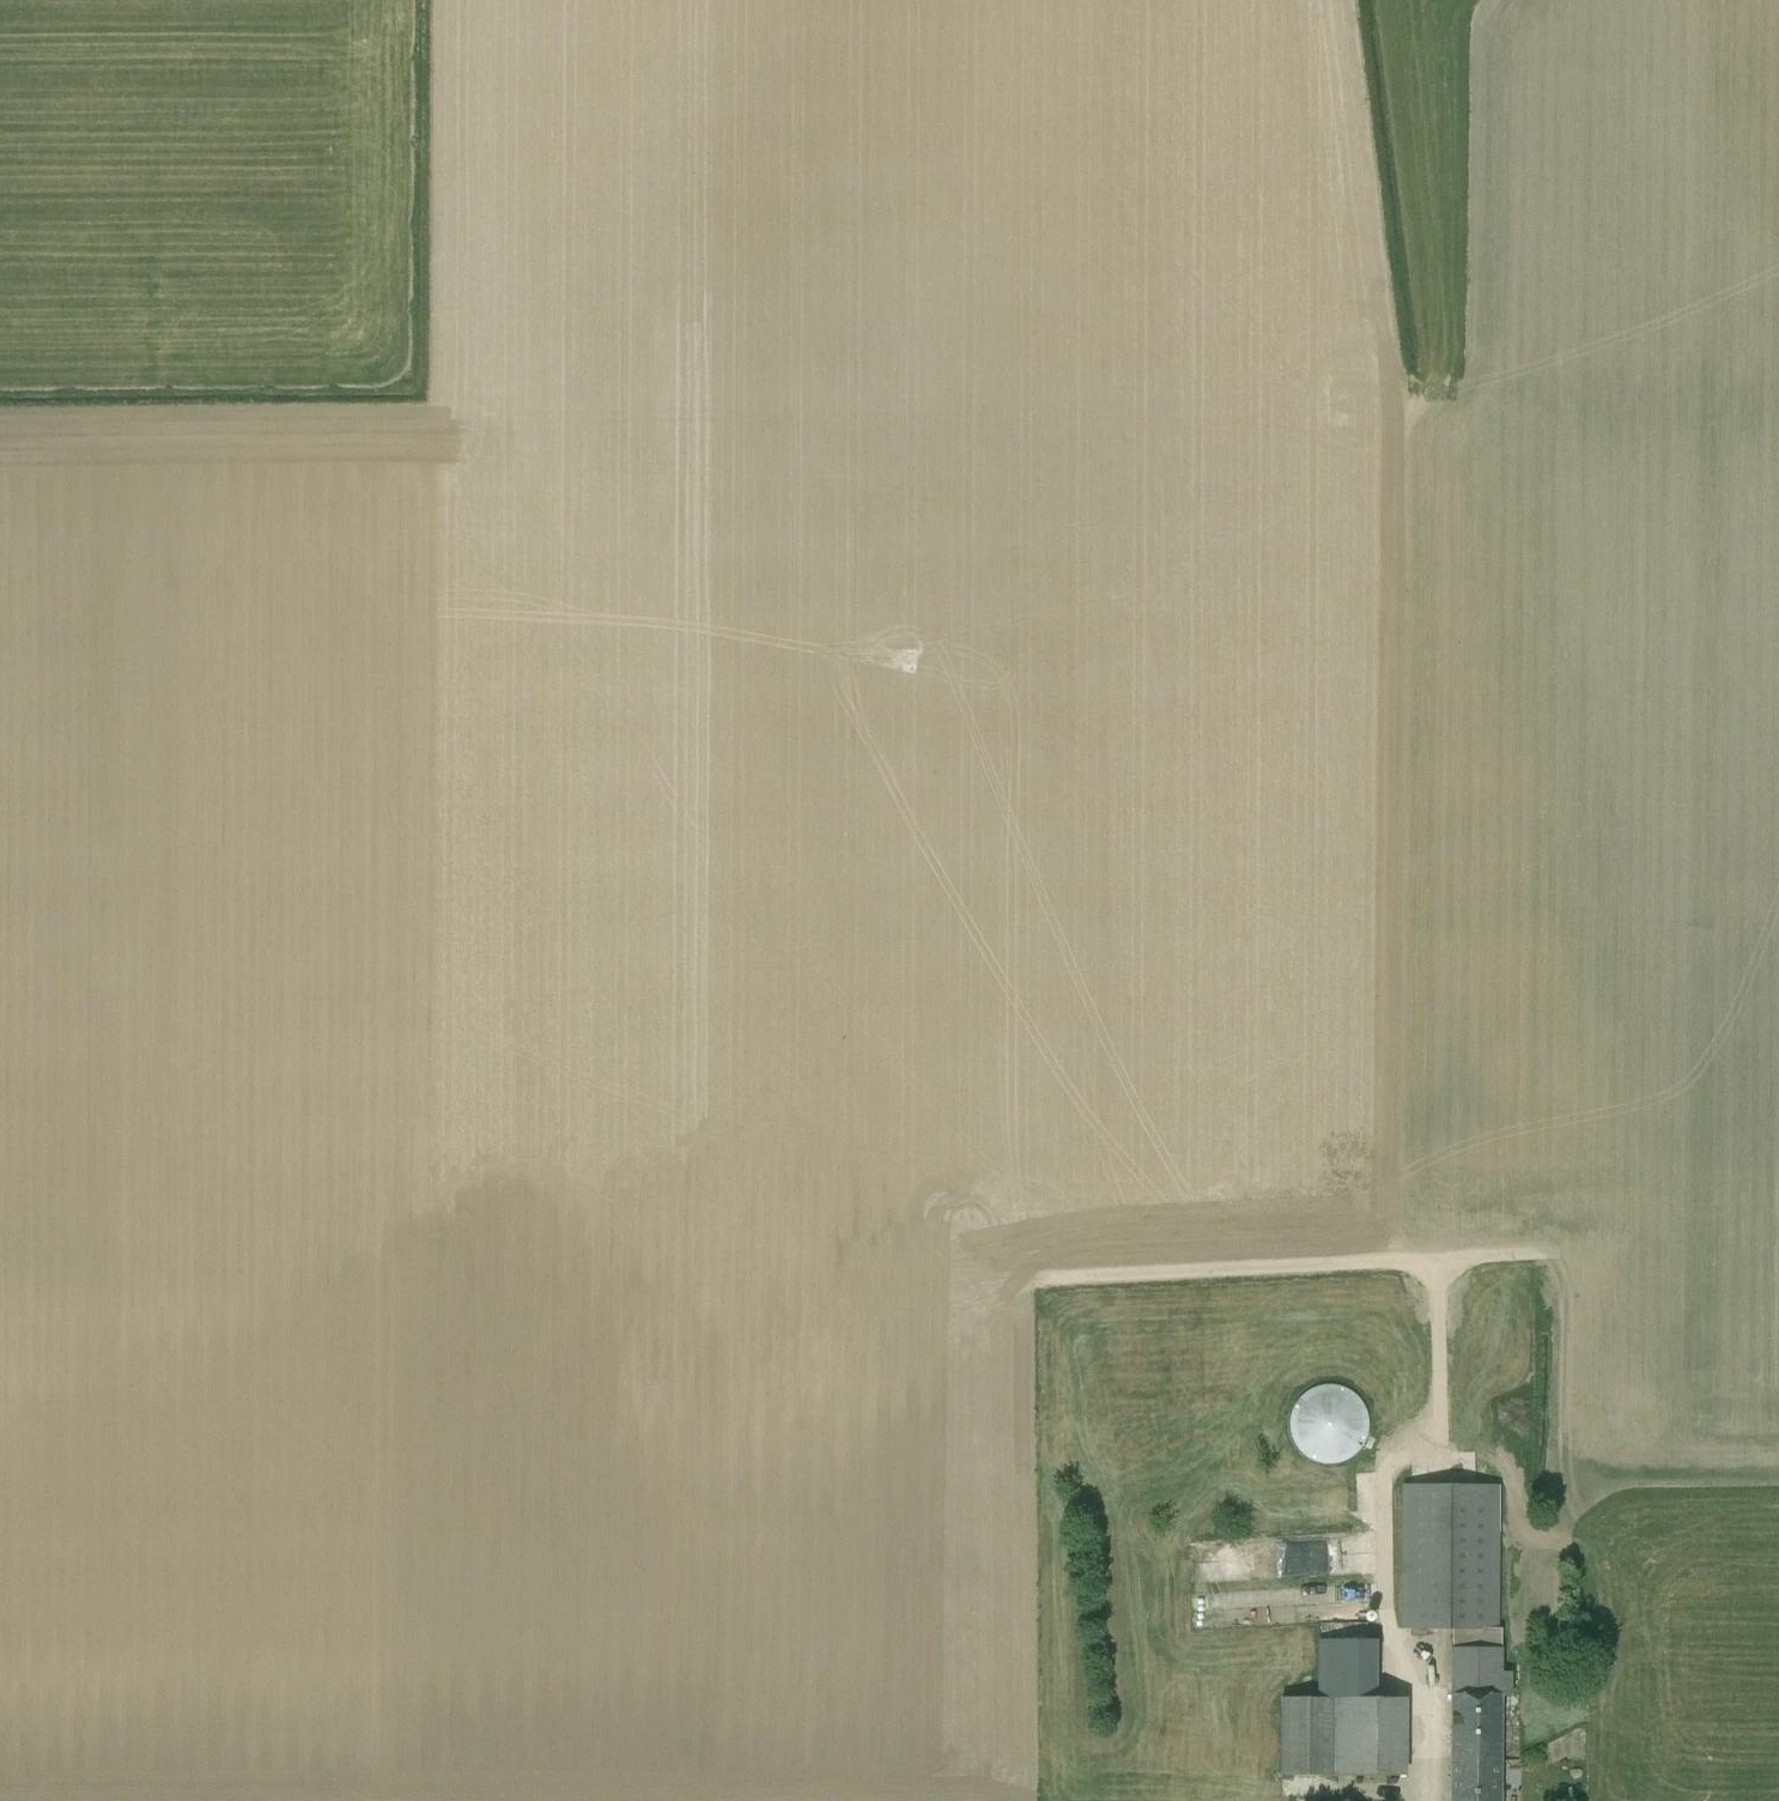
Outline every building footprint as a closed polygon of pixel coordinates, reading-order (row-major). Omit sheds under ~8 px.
[(1351,1457),(1354,1455),(1356,1453),(1358,1451),(1359,1449),(1361,1448),(1361,1447),(1363,1443),(1366,1438),(1366,1437),(1367,1435),(1367,1433),(1368,1431),(1368,1428),(1368,1425),(1368,1423),(1368,1421),(1368,1419),(1368,1417),(1367,1414),(1367,1413),(1366,1410),(1365,1407),(1363,1405),(1362,1403),(1360,1401),(1359,1398),(1357,1397),(1356,1396),(1355,1395),(1353,1393),(1351,1392),(1349,1390),(1347,1389),(1345,1388),(1343,1388),(1340,1387),(1337,1386),(1335,1386),(1332,1385),(1330,1385),(1328,1385),(1325,1386),(1322,1386),(1319,1386),(1317,1387),(1315,1388),(1313,1389),(1311,1390),(1309,1391),(1306,1392),(1304,1394),(1303,1396),(1301,1397),(1299,1399),(1298,1401),(1297,1403),(1296,1404),(1295,1407),(1294,1409),(1293,1412),(1292,1415),(1291,1417),(1291,1420),(1290,1423),(1290,1425),(1290,1427),(1291,1429),(1291,1431),(1291,1433),(1292,1435),(1292,1436),(1293,1438),(1293,1440),(1294,1441),(1295,1443),(1296,1445),(1297,1447),(1298,1449),(1299,1451),(1301,1452),(1303,1454),(1305,1455),(1307,1456),(1309,1458),(1311,1459),(1313,1460),(1315,1461),(1317,1462),(1320,1462),(1322,1463),(1325,1463),(1327,1463),(1328,1464),(1330,1464),(1332,1463),(1334,1463),(1336,1463),(1339,1463),(1341,1462),(1343,1461),(1345,1461),(1347,1460),(1349,1458),(1351,1457)] [(1453,1649),(1451,1800),(1501,1800),(1501,1695),(1515,1695),(1515,1670),(1501,1670),(1502,1486),(1403,1485),(1402,1629),(1454,1630),(1453,1649)] [(1408,1699),(1377,1698),(1378,1641),(1318,1640),(1318,1698),(1282,1698),(1281,1775),(1408,1777),(1408,1699)]
